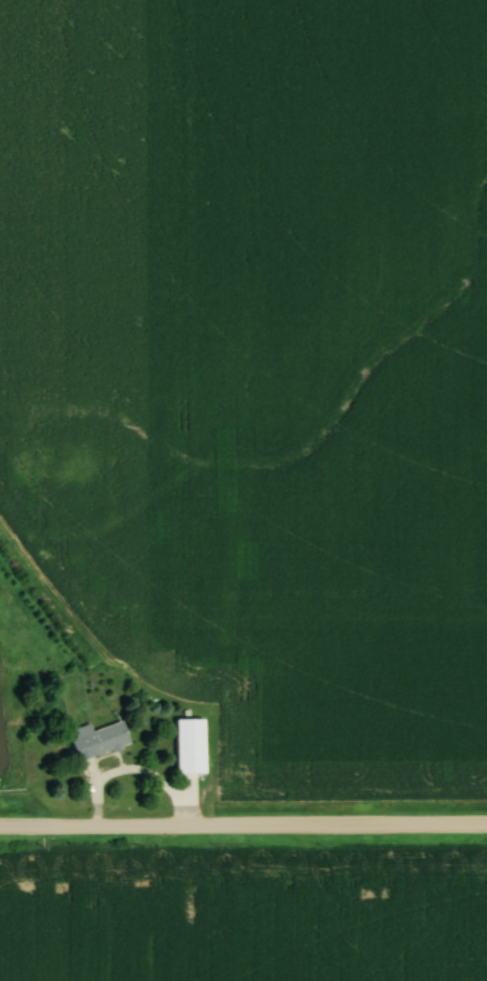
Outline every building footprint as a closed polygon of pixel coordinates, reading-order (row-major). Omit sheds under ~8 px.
[(128,722),(94,729),(93,724),(77,728),(83,757),(134,746),(128,722)]
